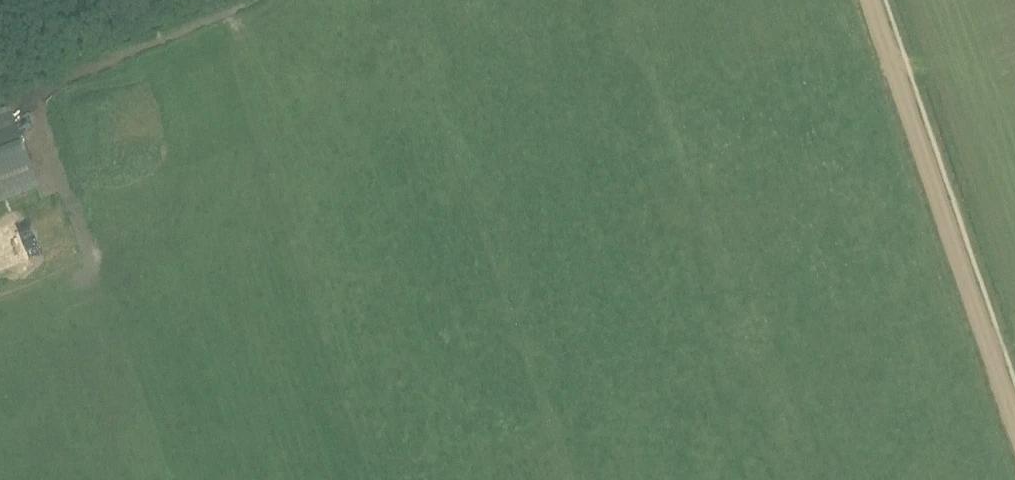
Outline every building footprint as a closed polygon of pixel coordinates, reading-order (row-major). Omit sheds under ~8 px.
[(22,192),(35,187),(8,112),(0,115),(0,200),(22,192)]
